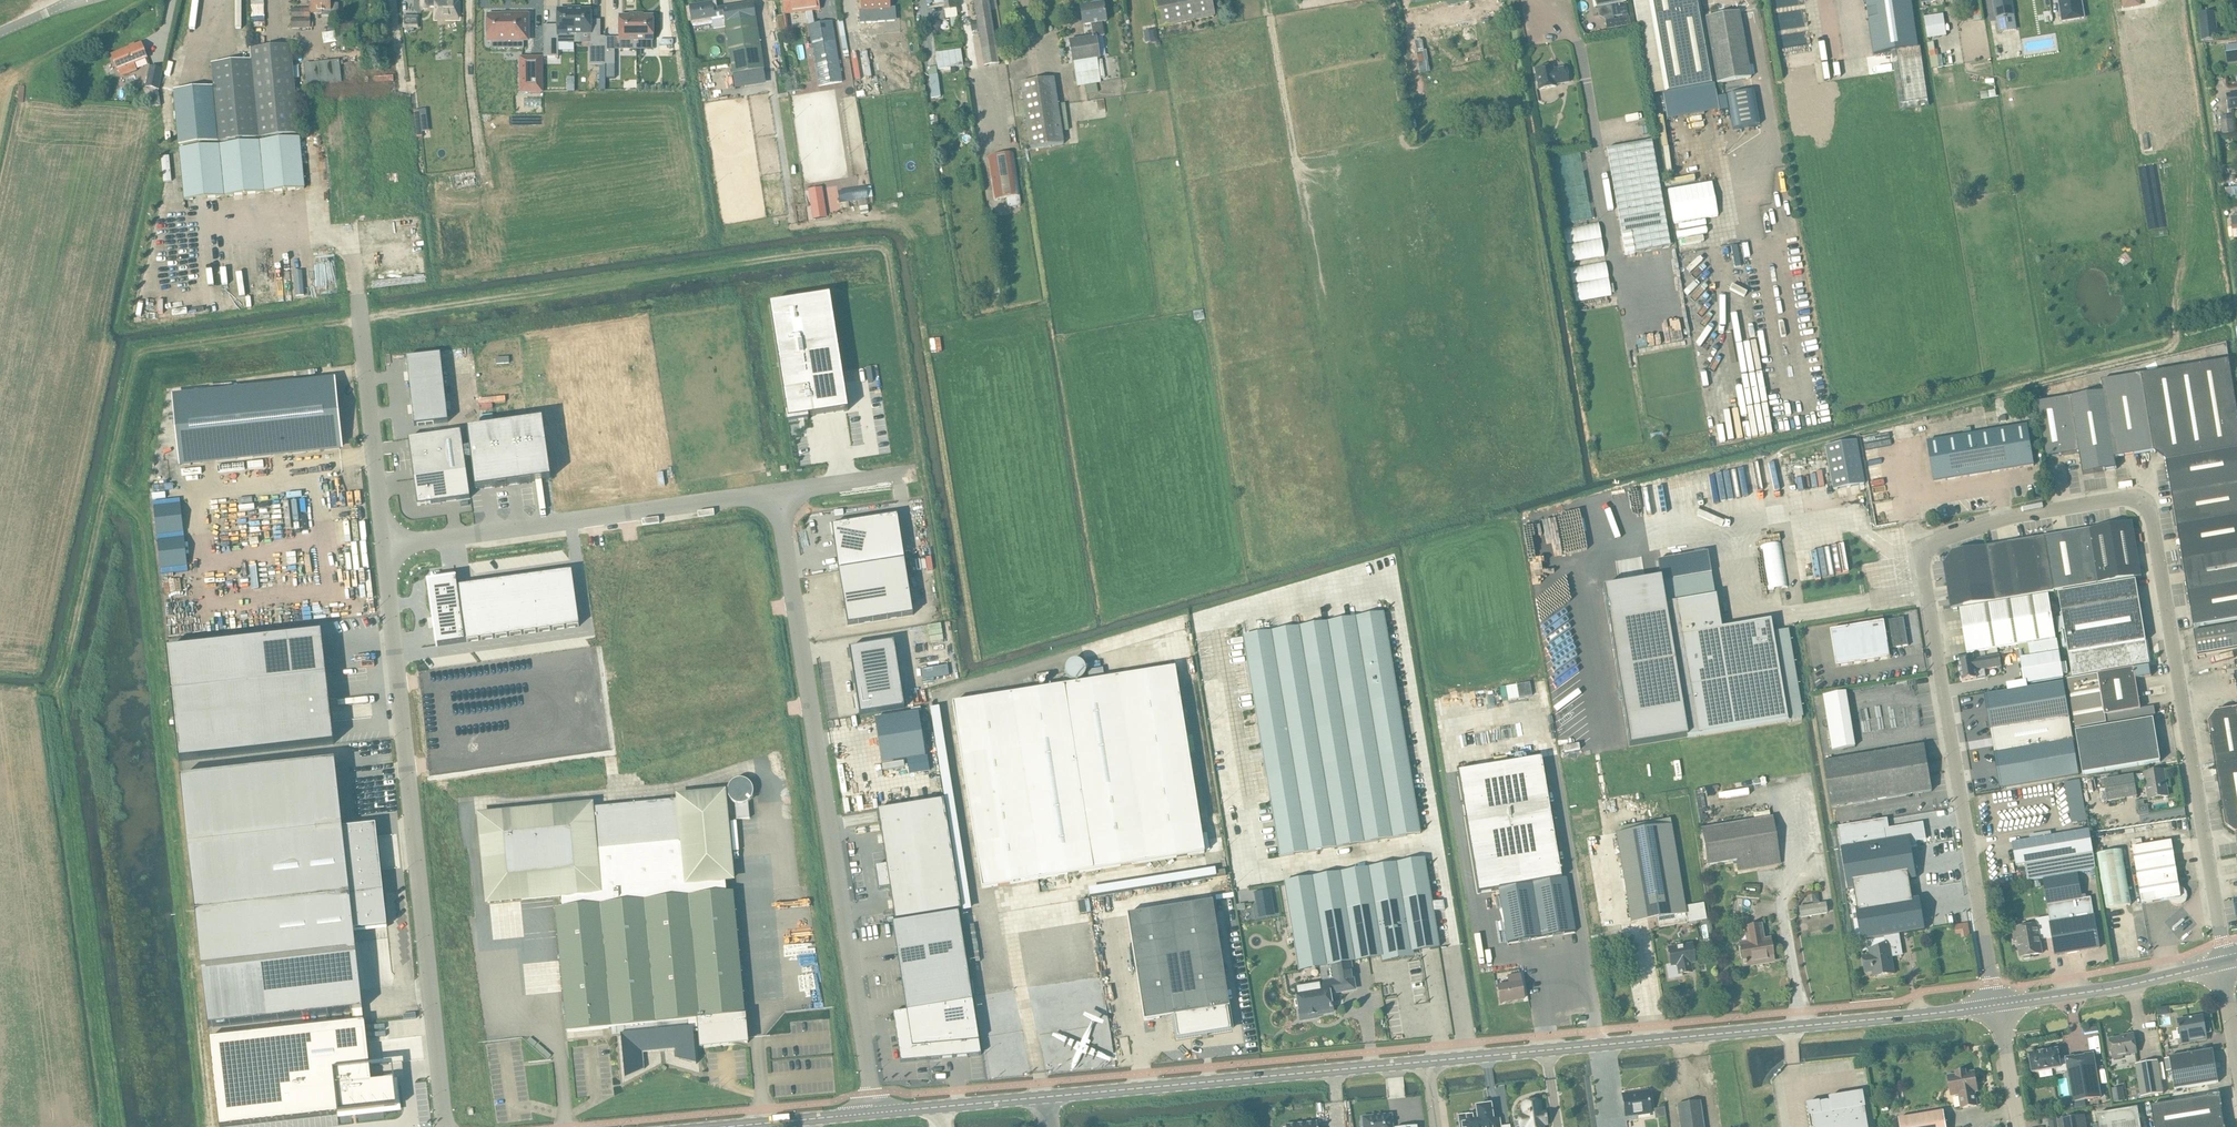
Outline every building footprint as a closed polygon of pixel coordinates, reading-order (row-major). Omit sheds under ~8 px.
[(303,28),(311,28),(311,18),(311,14),(312,14),(322,14),(322,17),(339,16),(339,4),(331,4),(331,0),(310,0),(310,9),(292,10),(292,28),(303,28)] [(436,17),(458,17),(458,5),(445,5),(445,0),(436,0),(436,17)] [(818,0),(783,0),(785,14),(819,10),(818,0)] [(859,11),(860,24),(896,21),(895,9),(890,9),(889,0),(862,0),(862,11),(859,11)] [(935,5),(944,4),(945,10),(954,9),(953,0),(934,0),(935,5)] [(999,64),(989,0),(974,0),(985,67),(999,64)] [(1214,15),(1211,0),(1154,0),(1160,27),(1214,15)] [(1621,16),(1628,14),(1627,6),(1619,8),(1618,3),(1625,2),(1625,0),(1596,0),(1597,7),(1611,5),(1613,17),(1621,16)] [(1714,85),(1714,84),(1717,84),(1708,29),(1706,18),(1703,18),(1699,0),(1649,0),(1665,93),(1714,85)] [(1912,0),(1867,0),(1874,54),(1918,47),(1912,0)] [(1998,18),(2014,15),(2012,0),(1995,0),(1998,18)] [(2062,22),(2086,19),(2083,0),(2058,0),(2062,22)] [(1087,95),(1098,93),(1096,83),(1101,82),(1097,58),(1099,58),(1096,37),(1104,35),(1102,22),(1106,21),(1103,3),(1081,7),(1084,25),(1091,24),(1093,37),(1069,41),(1073,62),(1077,86),(1085,85),(1087,95)] [(764,68),(756,15),(754,4),(713,10),(712,4),(691,7),(693,21),(712,18),(713,28),(726,27),(733,73),(764,68)] [(1982,10),(1973,12),(1974,21),(1983,19),(1982,10)] [(558,28),(545,28),(545,53),(558,53),(558,43),(569,43),(574,43),(574,11),(558,11),(558,28)] [(590,11),(574,11),(574,43),(580,43),(579,33),(590,33),(590,11)] [(1706,18),(1708,29),(1717,84),(1751,78),(1739,12),(1706,18)] [(2216,12),(2199,14),(2201,41),(2218,40),(2216,12)] [(1947,36),(1945,26),(1943,14),(1925,17),(1928,39),(1947,36)] [(787,15),(776,17),(779,34),(789,33),(787,15)] [(404,16),(404,28),(419,28),(419,17),(404,16)] [(489,17),(488,42),(529,42),(529,16),(489,17)] [(1622,18),(1605,21),(1607,30),(1632,26),(1630,17),(1628,17),(1622,18)] [(637,18),(620,18),(620,40),(631,40),(631,50),(637,50),(637,18)] [(653,18),(637,18),(637,50),(642,50),(642,40),(653,40),(653,18)] [(820,85),(842,82),(832,21),(810,25),(820,85)] [(936,21),(932,24),(933,29),(937,30),(941,27),(940,23),(936,21)] [(678,24),(670,25),(672,40),(680,39),(678,24)] [(210,27),(211,58),(221,58),(220,27),(210,27)] [(263,28),(252,29),(253,42),(264,41),(263,28)] [(1156,29),(1149,30),(1151,42),(1151,43),(1158,41),(1156,29)] [(669,37),(658,39),(661,64),(670,62),(671,69),(674,68),(669,37)] [(1420,39),(1414,40),(1420,74),(1430,72),(1426,50),(1424,51),(1422,41),(1420,39)] [(147,58),(146,54),(141,44),(112,56),(118,71),(119,71),(121,77),(136,71),(133,63),(147,58)] [(873,44),(855,47),(861,81),(879,78),(878,71),(873,45),(873,44)] [(291,45),(250,49),(251,60),(259,138),(299,134),(291,45)] [(961,50),(935,54),(938,70),(950,69),(951,70),(955,70),(955,68),(963,67),(961,50)] [(1930,51),(1932,68),(1939,67),(1938,56),(1939,56),(1938,50),(1930,51)] [(1901,110),(1929,106),(1922,53),(1907,55),(1908,62),(1895,64),(1901,110)] [(542,58),(520,58),(520,93),(542,93),(542,58)] [(339,59),(304,64),(306,87),(342,82),(339,59)] [(212,64),(214,87),(219,142),(259,138),(251,60),(212,64)] [(150,66),(146,87),(159,90),(163,69),(150,66)] [(1535,69),(1539,90),(1556,87),(1556,84),(1569,82),(1566,68),(1553,70),(1553,66),(1535,69)] [(936,68),(928,69),(932,99),(941,97),(936,68)] [(1022,83),(1032,149),(1065,144),(1062,123),(1067,122),(1064,105),(1059,106),(1055,78),(1022,83)] [(214,87),(174,91),(180,146),(219,142),(214,87)] [(127,89),(126,100),(130,101),(130,99),(136,100),(137,90),(127,89)] [(1753,91),(1726,95),(1732,129),(1759,124),(1753,91)] [(2236,108),(2236,94),(2227,95),(2229,109),(2236,108)] [(2223,135),(2234,133),(2232,121),(2221,122),(2223,135)] [(300,137),(180,149),(185,200),(305,189),(300,137)] [(1556,152),(1557,148),(1554,147),(1555,142),(1545,140),(1544,150),(1556,152)] [(1607,150),(1625,256),(1670,248),(1652,142),(1607,150)] [(987,157),(994,200),(1020,196),(1014,153),(987,157)] [(2236,205),(2236,188),(2235,188),(2234,178),(2236,178),(2236,169),(2236,166),(2222,168),(2228,207),(2236,205)] [(1712,183),(1668,191),(1674,224),(1718,216),(1712,183)] [(840,204),(869,199),(867,187),(838,191),(840,204)] [(822,188),(809,190),(813,219),(827,217),(822,188)] [(1601,224),(1560,228),(1564,261),(1604,257),(1601,224)] [(183,249),(184,267),(193,267),(192,248),(183,249)] [(2116,257),(2123,267),(2132,260),(2125,250),(2116,257)] [(248,297),(247,267),(235,268),(234,259),(221,260),(222,280),(215,280),(216,296),(240,294),(240,298),(248,297)] [(1566,268),(1570,302),(1612,297),(1608,263),(1566,268)] [(195,284),(193,273),(186,274),(188,285),(195,284)] [(144,294),(149,295),(153,277),(148,276),(144,294)] [(180,286),(181,314),(190,314),(189,286),(180,286)] [(212,295),(203,295),(204,311),(213,310),(212,295)] [(830,296),(770,306),(787,415),(788,414),(789,420),(848,411),(830,296)] [(168,320),(171,299),(164,298),(163,305),(156,304),(154,318),(168,320)] [(142,303),(138,320),(145,321),(148,304),(142,303)] [(940,338),(929,340),(930,354),(942,353),(942,352),(940,338)] [(441,355),(407,359),(414,426),(449,422),(441,355)] [(2159,455),(2236,443),(2236,407),(2229,362),(2102,381),(2104,392),(2067,398),(2076,453),(2080,453),(2083,475),(2117,469),(2116,458),(2154,452),(2159,455)] [(299,385),(176,398),(183,464),(306,451),(306,452),(340,448),(333,381),(299,384),(299,385)] [(482,418),(483,418),(537,410),(533,383),(479,391),(478,391),(482,418)] [(2067,398),(2037,403),(2045,447),(2047,458),(2076,453),(2067,398)] [(542,420),(467,431),(476,490),(551,480),(542,420)] [(1928,442),(1933,471),(1935,482),(2034,466),(2027,425),(1928,442)] [(435,435),(409,439),(414,479),(418,506),(470,499),(467,472),(461,432),(435,435)] [(1856,441),(1824,447),(1833,490),(1864,485),(1856,441)] [(2166,461),(2171,489),(2236,478),(2236,443),(2159,455),(2166,461)] [(1777,466),(1779,493),(1809,489),(1806,463),(1777,466)] [(1664,510),(1761,494),(1756,466),(1659,482),(1664,510)] [(2177,523),(2236,513),(2236,478),(2171,489),(2177,523)] [(364,503),(343,505),(344,527),(362,526),(362,531),(356,531),(356,541),(367,540),(364,503)] [(2182,558),(2236,548),(2236,513),(2177,523),(2182,558)] [(898,516),(832,526),(839,571),(847,624),(912,615),(904,561),(898,516)] [(2095,585),(2142,577),(2133,522),(2086,530),(2095,585)] [(1886,529),(1885,541),(1903,542),(1903,530),(1886,529)] [(2043,537),(2053,592),(2095,585),(2086,530),(2043,537)] [(1713,572),(1728,561),(1711,537),(1695,548),(1713,572)] [(2019,598),(2053,592),(2043,537),(2009,542),(2019,598)] [(1976,548),(1985,603),(2019,598),(2009,542),(1976,548)] [(1985,603),(1976,548),(1953,552),(1944,564),(1951,609),(1985,603)] [(2182,558),(2188,592),(2236,584),(2236,548),(2182,558)] [(371,554),(341,556),(342,569),(362,568),(362,562),(371,562),(371,554)] [(352,598),(379,597),(378,570),(350,571),(351,586),(352,586),(352,598)] [(573,574),(559,576),(562,603),(576,602),(573,574)] [(1711,574),(1661,583),(1665,605),(1687,738),(1786,721),(1772,633),(1770,621),(1721,629),(1715,597),(1711,574)] [(559,576),(544,578),(548,605),(562,603),(559,576)] [(544,578),(530,580),(533,607),(548,605),(544,578)] [(457,580),(429,584),(438,647),(465,644),(462,616),(458,589),(457,580)] [(530,580),(516,581),(519,609),(533,607),(530,580)] [(516,581),(501,583),(505,611),(519,609),(516,581)] [(1654,582),(1603,591),(1629,747),(1680,739),(1687,738),(1665,605),(1661,583),(1661,581),(1654,582)] [(2073,676),(2139,665),(2150,663),(2148,654),(2150,652),(2148,650),(2136,581),(2059,594),(2062,612),(2073,676)] [(501,583),(487,585),(490,612),(505,611),(501,583)] [(2188,592),(2194,626),(2236,619),(2236,584),(2188,592)] [(487,585),(472,587),(476,614),(490,612),(487,585)] [(472,587),(458,589),(462,616),(476,614),(472,587)] [(1960,609),(1967,653),(2018,645),(2056,639),(2049,594),(1960,609)] [(576,602),(562,603),(565,631),(580,629),(576,602)] [(562,603),(548,605),(551,633),(565,631),(562,603)] [(548,605),(533,607),(537,634),(551,633),(548,605)] [(533,607),(519,609),(523,636),(537,634),(533,607)] [(519,609),(505,611),(508,638),(523,636),(519,609)] [(505,611),(490,612),(494,640),(508,638),(505,611)] [(490,612),(476,614),(480,642),(494,640),(490,612)] [(1243,636),(1259,735),(1279,857),(1420,834),(1385,612),(1243,636)] [(476,614),(462,616),(465,644),(480,642),(476,614)] [(1889,648),(1908,645),(1904,619),(1831,631),(1837,666),(1891,657),(1889,648)] [(2194,631),(2198,654),(2236,647),(2236,625),(2194,631)] [(322,633),(167,650),(179,761),(334,744),(322,633)] [(2018,645),(2025,684),(2063,678),(2056,639),(2018,645)] [(894,642),(849,649),(860,714),(905,706),(894,642)] [(2006,648),(2007,658),(2003,659),(2004,668),(2009,667),(2009,668),(2016,667),(2013,646),(2006,648)] [(2002,666),(2000,655),(1974,660),(1974,658),(1959,661),(1963,681),(1986,677),(1985,669),(2002,666)] [(2076,728),(2157,715),(2155,707),(2141,709),(2136,680),(2152,676),(2150,666),(2098,674),(2098,675),(2068,680),(2076,728)] [(1101,667),(1084,669),(1086,678),(1102,675),(1101,667)] [(953,704),(982,889),(1204,853),(1175,669),(953,704)] [(2064,682),(1985,695),(2001,787),(2079,774),(2064,682)] [(1852,748),(1845,691),(1822,694),(1829,750),(1852,748)] [(2208,722),(2217,774),(2236,770),(2236,708),(2216,712),(2208,722)] [(919,712),(875,719),(882,763),(926,756),(919,712)] [(2154,719),(2077,732),(2084,775),(2161,762),(2154,719)] [(1924,745),(1914,747),(1826,762),(1833,807),(1932,791),(1924,745)] [(1540,758),(1460,771),(1474,855),(1480,892),(1560,879),(1554,842),(1540,758)] [(335,761),(181,778),(196,913),(208,1027),(363,1010),(358,970),(354,930),(387,926),(383,892),(376,825),(343,828),(335,761)] [(904,761),(882,764),(883,770),(905,767),(904,761)] [(2106,781),(2104,781),(2105,789),(2106,793),(2107,799),(2108,801),(2110,801),(2138,796),(2136,786),(2147,784),(2149,799),(2157,798),(2168,796),(2164,770),(2153,772),(2145,774),(2134,776),(2106,781)] [(2217,774),(2225,825),(2236,833),(2236,770),(2217,774)] [(734,803),(735,803),(736,819),(750,818),(748,802),(749,801),(750,800),(751,799),(752,798),(752,797),(753,795),(753,794),(753,793),(753,791),(753,790),(753,789),(753,787),(752,786),(752,785),(751,784),(750,783),(749,782),(748,781),(747,780),(746,780),(744,779),(743,779),(742,779),(740,779),(739,779),(738,779),(736,779),(735,780),(734,780),(733,781),(732,782),(731,783),(730,784),(729,785),(729,787),(728,788),(728,789),(728,790),(728,792),(728,793),(728,794),(728,796),(729,797),(729,798),(730,799),(731,800),(732,801),(733,802),(734,803)] [(591,806),(480,816),(489,903),(561,896),(562,909),(556,910),(566,1021),(568,1032),(612,1028),(612,1034),(617,1034),(616,1027),(624,1027),(625,1034),(621,1034),(625,1079),(645,1069),(643,1053),(674,1050),(675,1058),(696,1064),(693,1027),(701,1027),(702,1039),(728,1039),(748,1044),(745,1015),(744,1004),(733,893),(727,893),(725,880),(732,879),(724,793),(679,797),(679,800),(591,809),(591,806)] [(2144,800),(2137,801),(2139,815),(2149,813),(2148,805),(2145,805),(2144,800)] [(887,865),(876,867),(879,889),(890,887),(895,920),(961,909),(944,801),(878,811),(887,865)] [(1738,871),(1778,864),(1770,817),(1701,829),(1707,864),(1736,859),(1738,871)] [(1924,822),(1890,828),(1888,818),(1839,827),(1849,889),(1905,880),(1916,878),(1911,847),(1918,846),(1917,841),(1927,839),(1924,822)] [(1671,824),(1616,833),(1631,922),(1657,918),(1686,913),(1671,824)] [(2024,841),(2013,843),(2017,866),(2025,864),(2028,881),(2039,879),(2097,869),(2090,830),(2052,836),(2051,832),(2035,834),(2036,839),(2024,841)] [(2187,897),(2186,893),(2184,889),(2181,888),(2180,888),(2172,842),(2133,848),(2142,904),(2170,900),(2173,903),(2177,905),(2182,904),(2185,901),(2187,897)] [(1792,852),(1797,882),(1804,881),(1799,851),(1792,852)] [(2122,851),(2097,856),(2106,909),(2131,905),(2122,851)] [(1298,971),(1334,965),(1349,962),(1439,947),(1433,912),(1445,911),(1443,901),(1432,903),(1429,886),(1424,859),(1283,883),(1298,971)] [(2024,928),(2013,930),(2015,942),(2018,941),(2021,957),(2023,957),(2031,956),(2042,954),(2040,940),(2053,938),(2056,956),(2100,948),(2098,937),(2091,897),(2090,898),(2082,899),(2078,873),(2043,879),(2045,892),(2048,905),(2050,917),(2036,919),(2037,926),(2024,928)] [(1685,883),(1695,886),(1697,880),(1687,877),(1685,883)] [(1500,889),(1499,889),(1508,943),(1541,937),(1575,932),(1566,878),(1532,884),(1522,886),(1500,889)] [(1905,880),(1855,888),(1858,909),(1857,909),(1862,939),(1885,935),(1887,947),(1890,946),(1890,947),(1901,945),(1899,934),(1902,933),(1923,930),(1918,899),(1912,900),(1909,879),(1905,880)] [(1281,895),(1273,897),(1275,909),(1283,908),(1281,895)] [(1127,915),(1144,1021),(1174,1016),(1177,1039),(1231,1030),(1227,1008),(1229,1007),(1213,901),(1127,915)] [(1827,903),(1799,907),(1800,918),(1829,914),(1827,903)] [(1703,904),(1697,905),(1699,918),(1706,917),(1703,904)] [(893,1013),(901,1062),(981,1055),(959,912),(892,923),(906,1011),(893,1013)] [(1686,913),(1657,918),(1658,928),(1688,923),(1686,913)] [(1969,923),(1954,925),(1956,935),(1961,934),(1962,939),(1971,937),(1969,923)] [(1761,941),(1759,925),(1745,927),(1748,943),(1740,944),(1744,965),(1773,960),(1770,939),(1761,941)] [(1549,938),(1536,941),(1538,954),(1551,952),(1549,938)] [(1668,967),(1670,979),(1681,977),(1681,974),(1692,972),(1690,963),(1695,963),(1691,944),(1669,948),(1672,966),(1668,967)] [(1890,946),(1887,947),(1868,950),(1869,954),(1863,955),(1865,968),(1872,967),(1874,977),(1895,974),(1890,947),(1890,946)] [(1330,993),(1354,989),(1349,962),(1334,965),(1337,983),(1312,987),(1312,985),(1295,988),(1300,1020),(1310,1018),(1310,1016),(1333,1012),(1330,993)] [(1498,986),(1500,1003),(1524,999),(1520,975),(1508,977),(1510,984),(1498,986)] [(2170,1007),(2157,1008),(2158,1017),(2171,1015),(2170,1007)] [(2203,1017),(2178,1021),(2180,1028),(2178,1028),(2179,1030),(2180,1030),(2182,1044),(2207,1040),(2206,1033),(2212,1032),(2210,1023),(2204,1023),(2203,1017)] [(365,1021),(210,1038),(220,1126),(397,1107),(394,1079),(372,1081),(369,1065),(367,1042),(365,1021)] [(2110,1040),(2112,1051),(2113,1059),(2123,1057),(2123,1055),(2137,1053),(2134,1034),(2121,1037),(2121,1038),(2110,1040)] [(2169,1046),(2171,1056),(2186,1053),(2184,1044),(2169,1046)] [(2041,1052),(2029,1054),(2033,1073),(2056,1069),(2057,1074),(2068,1072),(2073,1098),(2066,1100),(2059,1101),(2061,1112),(2074,1110),(2074,1109),(2086,1107),(2085,1100),(2101,1098),(2094,1054),(2085,1055),(2085,1058),(2076,1060),(2075,1057),(2066,1058),(2066,1059),(2067,1063),(2060,1064),(2060,1060),(2058,1049),(2047,1051),(2047,1053),(2041,1054),(2041,1052)] [(2169,1057),(2172,1073),(2216,1066),(2213,1050),(2169,1057)] [(2158,1061),(2136,1065),(2142,1098),(2163,1094),(2158,1061)] [(2216,1066),(2172,1073),(2175,1090),(2219,1082),(2216,1066)] [(1975,1072),(1966,1073),(1966,1071),(1956,1073),(1957,1075),(1948,1076),(1952,1096),(1959,1095),(1962,1108),(1977,1106),(1975,1092),(1978,1091),(1975,1072)] [(1390,1097),(1405,1096),(1403,1076),(1388,1078),(1390,1097)] [(2112,1090),(2114,1104),(2125,1102),(2123,1089),(2112,1090)] [(1622,1095),(1624,1106),(1626,1121),(1636,1120),(1635,1112),(1651,1110),(1648,1091),(1622,1095)] [(1811,1126),(1869,1126),(1866,1108),(1867,1108),(1864,1092),(1830,1098),(1830,1102),(1821,1103),(1821,1102),(1807,1104),(1811,1126)] [(1891,1093),(1892,1101),(1899,1099),(1898,1092),(1891,1093)] [(2221,1107),(2222,1107),(2220,1095),(2151,1106),(2155,1126),(2225,1126),(2221,1107)] [(1700,1101),(1677,1105),(1681,1126),(1704,1126),(1700,1101)] [(1540,1102),(1522,1105),(1524,1115),(1519,1116),(1521,1126),(1544,1126),(1543,1126),(1547,1125),(1546,1120),(1547,1120),(1547,1117),(1546,1117),(1545,1112),(1541,1113),(1540,1102)] [(1461,1126),(1500,1126),(1498,1119),(1492,1120),(1490,1106),(1477,1107),(1478,1115),(1473,1116),(1473,1115),(1460,1117),(1461,1126)] [(1652,1109),(1654,1118),(1665,1116),(1663,1107),(1652,1109)] [(2138,1109),(2098,1115),(2100,1126),(2141,1126),(2138,1109)] [(1900,1126),(1947,1126),(1944,1111),(1899,1119),(1900,1126)] [(1363,1118),(1363,1126),(1392,1126),(1391,1115),(1363,1118)] [(2048,1118),(2049,1126),(2086,1126),(2085,1117),(2069,1120),(2058,1121),(2057,1116),(2048,1118)] [(1667,1120),(1668,1126),(1676,1126),(1676,1119),(1667,1120)]
